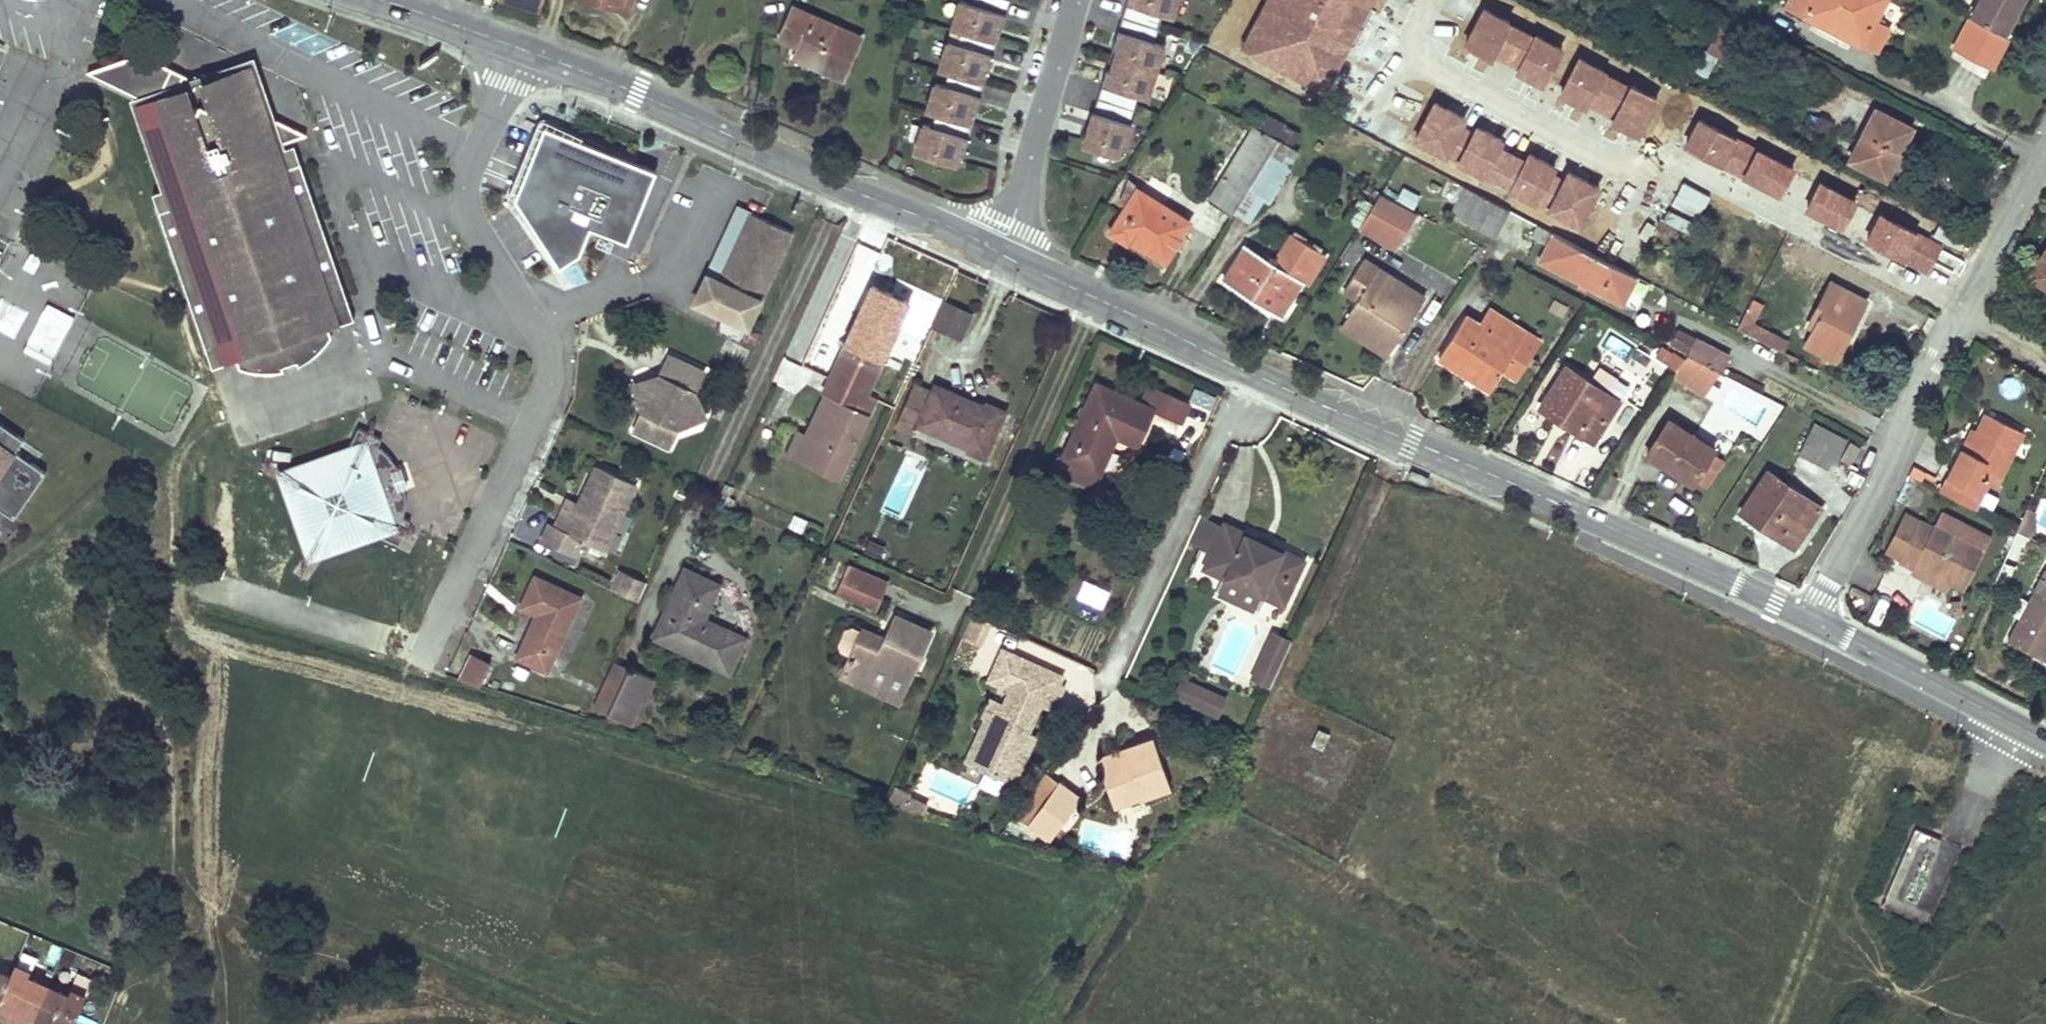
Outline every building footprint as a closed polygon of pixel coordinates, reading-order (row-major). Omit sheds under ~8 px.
[(540,9),(542,0),(511,0),(540,9)] [(620,7),(627,9),(630,0),(622,0),(620,7)] [(949,27),(960,30),(992,39),(995,28),(999,29),(1007,0),(968,0),(967,2),(960,0),(957,0),(949,27)] [(1121,17),(1158,28),(1162,14),(1171,17),(1176,0),(1126,0),(1121,17)] [(1790,5),(1876,52),(1890,26),(1875,19),(1885,0),(1792,0),(1790,5)] [(1972,15),(2004,32),(2021,0),(1980,0),(1972,15)] [(778,37),(790,43),(793,36),(800,38),(797,46),(793,55),(840,76),(858,37),(792,6),(778,37)] [(1158,28),(1121,17),(1111,46),(1116,48),(1113,58),(1154,71),(1163,44),(1153,41),(1158,28)] [(2008,38),(1971,18),(1955,50),(1991,69),(2008,38)] [(1743,41),(1719,26),(1705,51),(1729,64),(1743,41)] [(982,69),(987,71),(995,41),(992,39),(960,30),(956,44),(945,41),(937,69),(947,72),(979,81),(979,80),(982,69)] [(793,36),(790,43),(797,46),(800,38),(793,36)] [(999,56),(1022,58),(1024,44),(1000,42),(999,56)] [(253,56),(190,78),(184,90),(173,84),(178,72),(138,54),(85,73),(135,104),(158,166),(165,165),(172,186),(163,190),(169,205),(154,212),(204,352),(219,346),(218,341),(229,338),(237,359),(239,368),(254,371),(262,371),(271,371),(275,371),(285,369),(284,365),(296,361),(298,365),(304,362),(310,357),(318,350),(323,344),(329,334),(326,328),(318,305),(329,301),(331,307),(348,300),(300,160),(285,165),(279,148),(271,151),(269,146),(306,133),(271,116),(253,56)] [(1096,98),(1133,109),(1137,95),(1146,98),(1154,71),(1113,58),(1109,69),(1105,68),(1096,98)] [(190,78),(178,72),(173,84),(184,90),(190,78)] [(933,82),(924,110),(935,113),(967,122),(970,111),(974,112),(983,82),(979,80),(979,81),(947,72),(943,85),(933,82)] [(1133,109),(1096,98),(1081,145),(1116,156),(1120,140),(1125,141),(1130,124),(1128,123),(1133,109)] [(1875,109),(1849,158),(1884,177),(1910,127),(1875,109)] [(920,124),(912,152),(954,164),(957,152),(962,154),(971,123),(967,122),(935,113),(931,127),(920,124)] [(1266,115),(1259,128),(1276,137),(1283,124),(1266,115)] [(656,162),(543,118),(514,191),(559,260),(581,246),(591,220),(627,235),(656,162)] [(1241,120),(1230,136),(1244,145),(1255,127),(1241,120)] [(1298,132),(1286,126),(1280,139),(1292,145),(1298,132)] [(1244,145),(1209,202),(1230,216),(1233,211),(1247,189),(1277,139),(1255,127),(1244,145)] [(1277,139),(1247,189),(1261,199),(1264,201),(1296,149),(1277,139)] [(279,148),(285,165),(300,160),(294,143),(279,148)] [(957,152),(954,164),(958,166),(962,154),(957,152)] [(1812,230),(1847,249),(1860,223),(1873,199),(1838,180),(1812,230)] [(1135,189),(1109,232),(1128,244),(1131,240),(1164,259),(1188,222),(1135,189)] [(1247,189),(1233,211),(1247,220),(1261,199),(1247,189)] [(149,195),(154,212),(169,205),(163,190),(149,195)] [(1476,191),(1462,220),(1496,237),(1510,209),(1476,191)] [(1372,207),(1358,227),(1396,248),(1417,212),(1380,193),(1372,207)] [(1358,227),(1372,207),(1359,199),(1346,219),(1358,227)] [(761,293),(793,224),(753,205),(740,200),(721,240),(733,246),(720,274),(708,268),(695,295),(723,309),(747,320),(761,293)] [(1550,230),(1536,222),(1532,229),(1549,237),(1552,231),(1550,230)] [(1860,223),(1847,249),(1853,252),(1867,226),(1860,223)] [(1554,232),(1541,260),(1617,300),(1623,289),(1628,292),(1636,275),(1554,232)] [(1290,233),(1282,245),(1294,253),(1302,240),(1290,233)] [(720,274),(733,246),(721,240),(708,268),(720,274)] [(1243,244),(1222,280),(1269,309),(1277,296),(1287,302),(1301,281),(1305,283),(1324,253),(1302,240),(1294,253),(1282,245),(1272,262),(1243,244)] [(2030,274),(2045,285),(2045,249),(2030,274)] [(1355,302),(1344,318),(1392,348),(1422,298),(1362,260),(1341,293),(1355,302)] [(1634,279),(1628,302),(1639,306),(1646,282),(1634,279)] [(842,347),(828,378),(865,394),(908,302),(871,284),(850,330),(842,347)] [(1830,284),(1813,317),(1819,321),(1814,331),(1806,347),(1834,361),(1864,302),(1830,284)] [(1623,289),(1617,300),(1622,303),(1628,292),(1623,289)] [(1277,296),(1269,309),(1279,316),(1287,302),(1277,296)] [(318,305),(326,328),(354,317),(348,300),(331,307),(329,301),(318,305)] [(942,301),(931,325),(958,338),(969,313),(942,301)] [(1740,322),(1737,327),(1783,352),(1787,344),(1750,323),(1759,306),(1751,301),(1745,313),(1738,309),(1733,318),(1740,322)] [(47,302),(24,351),(51,364),(75,315),(47,302)] [(747,320),(723,309),(716,323),(741,335),(747,320)] [(1488,310),(1478,325),(1487,330),(1497,315),(1488,310)] [(1487,330),(1478,325),(1465,317),(1440,357),(1459,369),(1461,365),(1492,385),(1502,369),(1516,348),(1526,332),(1497,315),(1487,330)] [(1813,317),(1808,327),(1814,331),(1819,321),(1813,317)] [(1392,348),(1344,318),(1339,327),(1386,355),(1392,348)] [(850,330),(847,329),(838,346),(842,347),(850,330)] [(1630,361),(1638,344),(1607,331),(1600,349),(1630,361)] [(1516,348),(1502,369),(1518,379),(1541,342),(1526,332),(1516,348)] [(204,352),(210,369),(237,359),(229,338),(218,341),(219,346),(204,352)] [(1695,339),(1687,354),(1719,370),(1728,357),(1695,339)] [(648,373),(638,394),(643,405),(634,426),(667,441),(676,422),(688,417),(698,396),(693,386),(702,365),(669,350),(657,377),(648,373)] [(1675,368),(1683,356),(1674,351),(1667,362),(1675,368)] [(1675,368),(1671,374),(1703,397),(1719,370),(1687,354),(1685,352),(1683,356),(1675,368)] [(802,396),(813,369),(784,357),(772,384),(802,396)] [(1565,367),(1539,408),(1593,442),(1618,402),(1565,367)] [(638,394),(648,373),(633,380),(638,394)] [(792,457),(833,476),(870,396),(865,394),(828,378),(821,394),(828,397),(810,437),(802,434),(792,457)] [(976,405),(977,402),(933,384),(930,390),(914,384),(897,426),(913,432),(917,424),(985,452),(1002,409),(987,402),(986,404),(984,408),(976,405)] [(1060,454),(1054,467),(1093,485),(1113,442),(1109,440),(1112,432),(1116,433),(1137,442),(1152,408),(1153,409),(1180,421),(1189,402),(1157,388),(1148,407),(1096,384),(1086,408),(1082,405),(1076,419),(1079,421),(1065,456),(1060,454)] [(705,411),(698,396),(688,417),(705,411)] [(719,414),(722,415),(728,402),(725,400),(716,404),(719,414)] [(2021,431),(1982,412),(1973,430),(1964,449),(1959,446),(1938,489),(1976,509),(1990,482),(1995,485),(2010,455),(2021,431)] [(1667,419),(1646,451),(1691,480),(1694,476),(1709,454),(1710,453),(1713,449),(1667,419)] [(13,516),(45,471),(14,449),(23,437),(0,422),(0,507),(13,516)] [(1830,471),(1835,462),(1846,440),(1813,422),(1797,453),(1830,471)] [(1968,427),(1959,446),(1964,449),(1973,430),(1968,427)] [(397,544),(407,521),(401,518),(403,508),(404,500),(400,488),(397,489),(390,473),(393,471),(390,460),(375,446),(379,439),(355,428),(345,450),(279,473),(309,556),(372,533),(397,544)] [(1849,443),(1840,461),(1850,466),(1860,448),(1849,443)] [(1710,453),(1709,454),(1694,476),(1706,485),(1722,461),(1710,453)] [(547,518),(539,535),(573,551),(581,536),(602,545),(634,479),(595,460),(564,526),(547,518)] [(1908,474),(1922,481),(1926,473),(1913,466),(1908,474)] [(397,489),(400,488),(405,486),(399,469),(393,471),(390,473),(397,489)] [(1767,471),(1742,510),(1795,547),(1821,508),(1767,471)] [(1856,481),(1843,473),(1837,482),(1851,490),(1856,481)] [(2037,512),(2025,507),(2015,530),(2030,537),(2036,524),(2034,517),(2037,512)] [(1896,559),(1910,567),(1912,563),(1948,580),(1962,587),(1989,534),(1940,509),(1931,526),(1904,512),(1884,551),(1895,557),(1896,559)] [(1301,560),(1224,525),(1207,568),(1282,602),(1301,560)] [(2008,589),(2030,537),(2015,530),(1993,582),(2008,589)] [(1912,563),(1910,567),(1908,571),(1943,589),(1948,580),(1912,563)] [(886,582),(846,565),(834,592),(874,609),(886,582)] [(705,602),(708,604),(717,583),(683,568),(652,637),(726,671),(741,639),(719,628),(716,634),(696,625),(705,602)] [(2007,640),(2044,660),(2045,656),(2045,569),(2044,568),(2007,640)] [(613,585),(638,597),(646,580),(620,569),(613,585)] [(533,573),(519,603),(536,610),(516,655),(546,668),(579,593),(533,573)] [(701,620),(708,604),(705,602),(696,625),(716,634),(719,628),(701,620)] [(1959,602),(1951,603),(1953,612),(1960,611),(1959,602)] [(930,631),(896,616),(885,639),(881,648),(874,645),(878,636),(863,629),(862,631),(852,626),(845,629),(839,644),(841,650),(851,655),(845,669),(843,673),(901,698),(930,631)] [(1268,685),(1290,636),(1270,627),(1249,677),(1268,685)] [(885,639),(878,636),(874,645),(881,648),(885,639)] [(988,682),(1002,688),(1016,658),(1002,652),(988,682)] [(471,653),(458,681),(480,687),(491,662),(471,653)] [(982,718),(985,720),(994,724),(979,757),(984,771),(1013,784),(1029,749),(1022,747),(1027,736),(1040,705),(1047,709),(1053,696),(1058,685),(1061,678),(1016,658),(1002,688),(1009,691),(1002,708),(990,702),(982,718)] [(653,680),(613,663),(593,706),(633,724),(653,680)] [(842,676),(840,679),(898,704),(901,698),(843,673),(842,676)] [(1218,695),(1182,679),(1174,697),(1210,712),(1218,695)] [(1062,687),(1058,685),(1053,696),(1058,698),(1062,687)] [(994,724),(985,720),(967,763),(984,771),(979,757),(994,724)] [(1027,736),(1022,747),(1029,749),(1033,738),(1027,736)] [(1126,755),(1098,765),(1112,809),(1169,789),(1153,739),(1123,749),(1126,755)] [(1123,749),(1096,759),(1098,765),(1126,755),(1123,749)] [(1041,774),(1024,796),(1038,806),(1055,784),(1041,774)] [(1038,806),(1024,796),(1010,816),(1045,843),(1076,801),(1055,784),(1038,806)] [(893,790),(886,805),(919,815),(923,807),(904,798),(905,795),(893,790)] [(1917,828),(1889,898),(1932,914),(1959,844),(1917,828)] [(3,1008),(29,1019),(33,1007),(45,1012),(56,1017),(53,1023),(81,1023),(94,993),(59,977),(23,962),(19,971),(0,963),(0,1017),(3,1008)] [(29,1019),(40,1023),(45,1012),(33,1007),(29,1019)] [(40,1023),(53,1023),(56,1017),(45,1012),(40,1023)]
